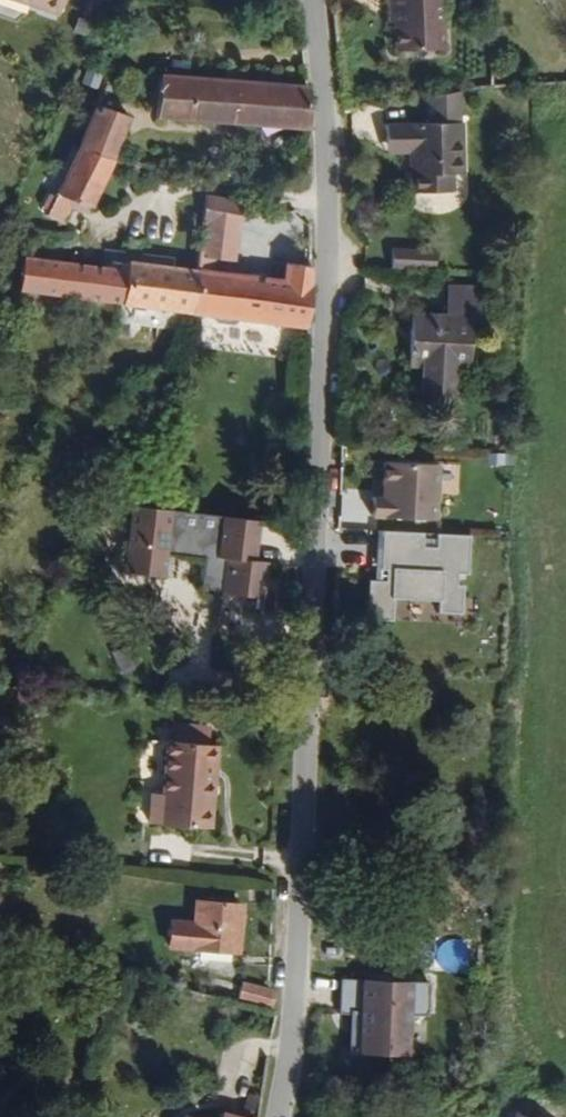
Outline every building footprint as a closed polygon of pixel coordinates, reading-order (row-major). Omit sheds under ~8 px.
[(448,0),(392,0),(393,16),(401,17),(403,52),(452,50),(448,0)] [(310,126),(309,84),(165,68),(160,106),(310,126)] [(467,122),(469,88),(452,92),(466,160),(411,175),(410,192),(458,193),(458,176),(472,176),(473,123),(467,122)] [(466,160),(452,92),(430,96),(429,122),(393,121),(392,137),(418,139),(418,151),(417,169),(411,170),(411,175),(466,160)] [(128,157),(147,109),(116,96),(95,145),(128,157)] [(418,151),(418,139),(392,137),(391,151),(418,151)] [(111,198),(128,157),(95,145),(69,205),(88,213),(96,193),(111,198)] [(245,213),(248,188),(213,186),(210,210),(245,213)] [(242,249),(245,213),(210,210),(205,245),(219,247),(242,249)] [(319,333),(323,261),(297,258),(295,277),(217,267),(219,247),(205,245),(201,262),(193,313),(319,333)] [(444,267),(447,249),(402,245),(401,263),(444,267)] [(193,313),(201,262),(180,259),(182,249),(158,246),(155,256),(131,252),(129,262),(52,248),(36,288),(193,313)] [(479,369),(479,323),(490,323),(491,287),(453,286),(454,317),(419,316),(417,367),(433,368),(433,397),(462,398),(462,368),(479,369)] [(448,462),(394,459),(392,496),(383,496),(382,514),(445,517),(448,462)] [(121,509),(117,576),(159,578),(160,552),(199,554),(196,592),(260,595),(262,561),(250,560),(252,517),(121,509)] [(377,578),(376,618),(401,619),(402,597),(446,599),(445,610),(468,611),(469,583),(463,583),(463,572),(481,573),(483,533),(449,531),(448,546),(435,545),(436,531),(386,529),(384,567),(396,568),(396,579),(377,578)] [(215,828),(223,741),(173,736),(165,790),(155,793),(153,822),(215,828)] [(237,961),(251,914),(205,901),(199,921),(180,916),(171,940),(237,961)] [(441,1013),(442,978),(353,975),(351,1011),(365,1011),(362,1049),(400,1052),(400,1044),(418,1045),(421,1011),(441,1013)] [(275,1005),(275,995),(247,985),(242,1001),(273,1012),(275,1005)] [(248,1114),(208,1100),(202,1114),(170,1102),(163,1116),(247,1116),(248,1114)]
